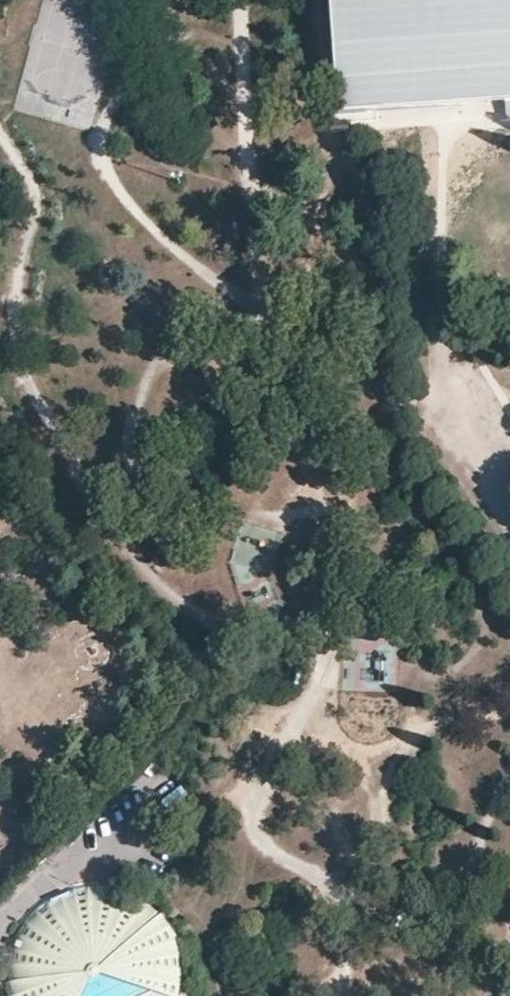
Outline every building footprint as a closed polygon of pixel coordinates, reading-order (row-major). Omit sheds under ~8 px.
[(340,112),(506,100),(509,99),(509,0),(333,0),(340,112)] [(144,899),(129,890),(112,885),(95,883),(78,884),(61,889),(46,896),(32,906),(20,919),(11,934),(5,950),(2,967),(3,984),(5,995),(180,995),(182,989),(183,978),(183,972),(181,955),(176,938),(168,923),(157,910),(144,899)]
